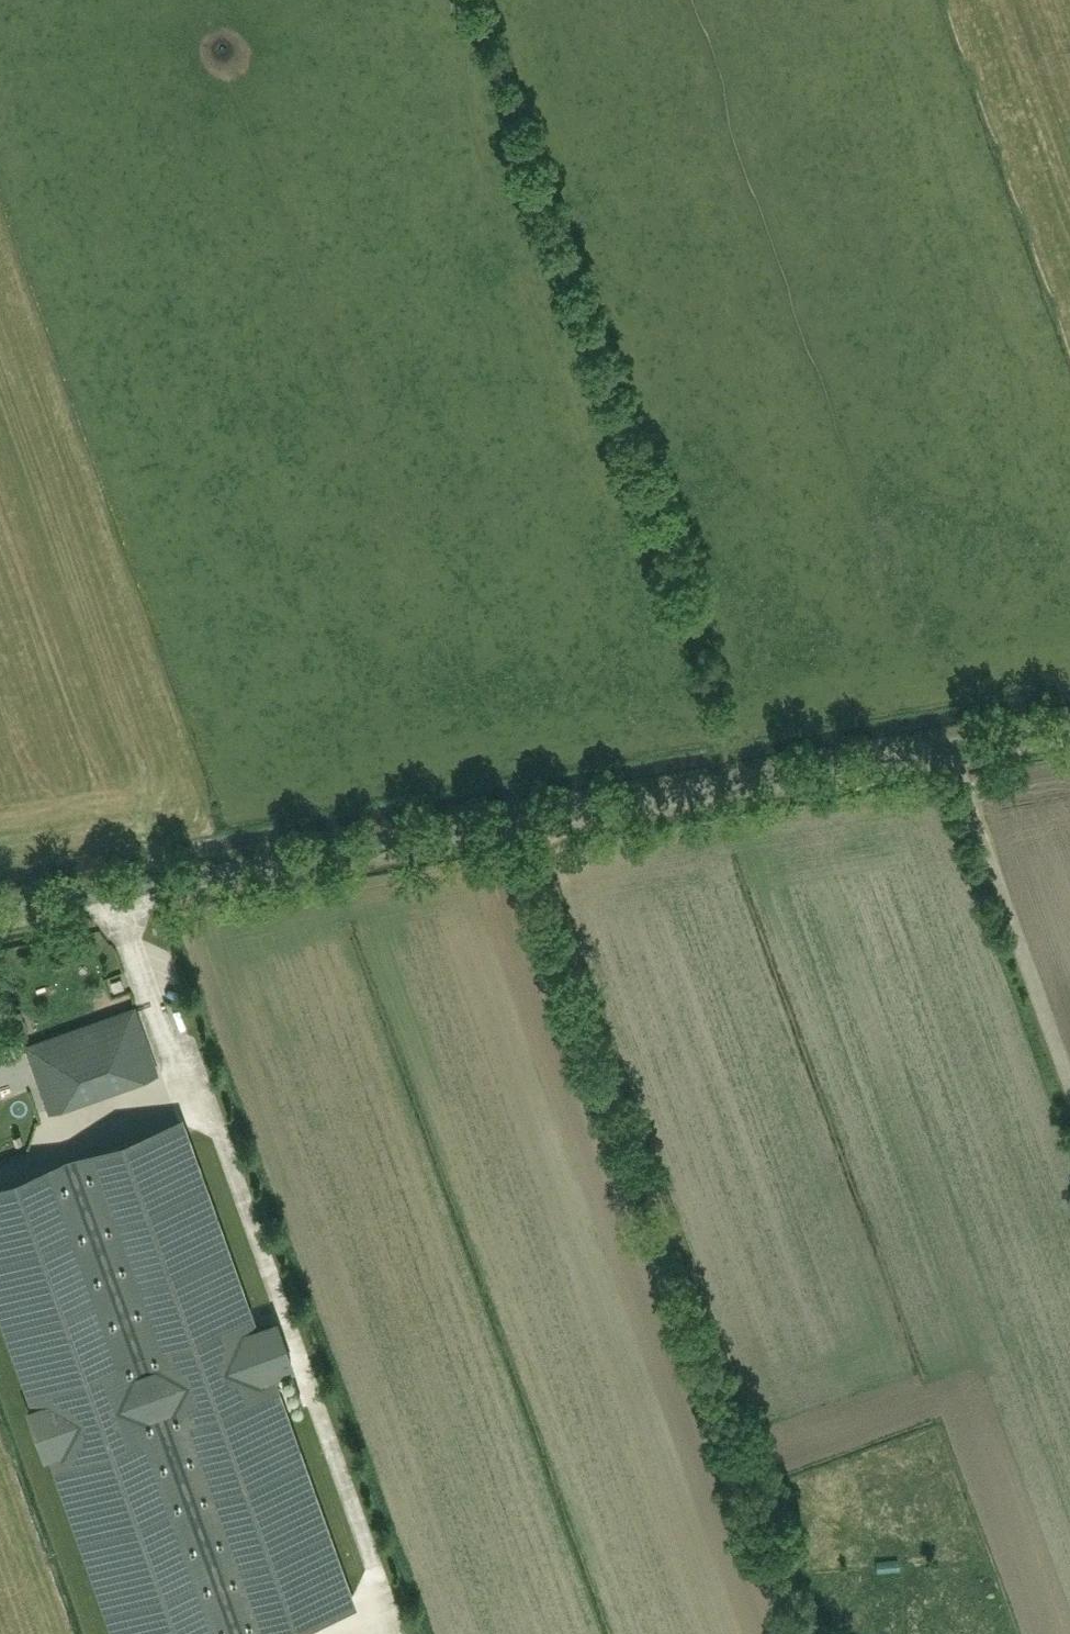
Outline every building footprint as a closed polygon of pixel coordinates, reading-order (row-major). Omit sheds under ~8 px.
[(155,1072),(133,1010),(29,1047),(51,1109),(155,1072)] [(277,1321),(254,1330),(181,1123),(0,1187),(0,1306),(36,1407),(28,1410),(44,1454),(52,1451),(117,1633),(259,1633),(350,1601),(270,1374),(293,1365),(277,1321)] [(898,1559),(876,1561),(877,1573),(899,1570),(898,1559)]
